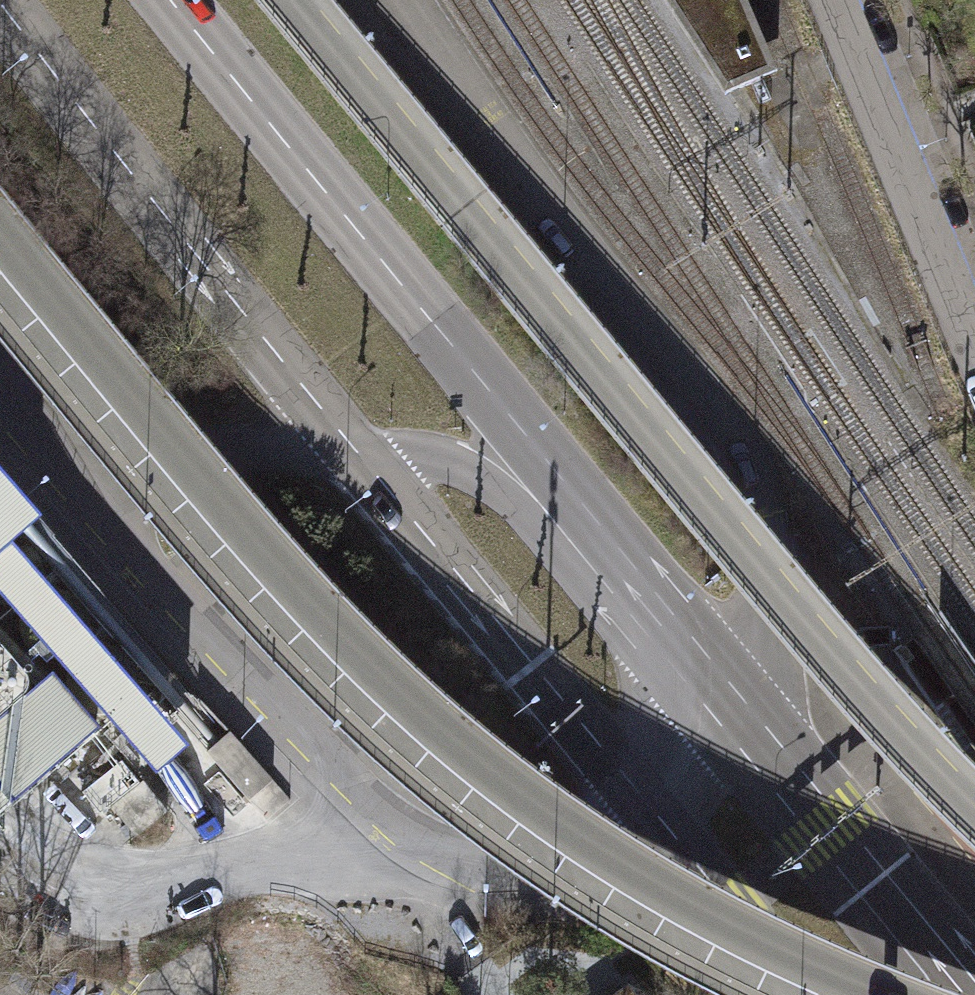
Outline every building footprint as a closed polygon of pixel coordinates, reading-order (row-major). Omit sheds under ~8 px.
[(724,95),(778,72),(747,0),(663,0),(724,95)] [(5,605),(17,604),(28,598),(36,589),(41,578),(42,566),(38,554),(31,544),(20,538),(8,535),(0,536),(0,604),(5,605)] [(21,615),(20,627),(22,639),(29,649),(39,656),(50,659),(63,659),(74,654),(82,646),(88,635),(89,623),(86,611),(80,601),(70,594),(58,590),(46,591),(35,596),(26,604),(21,615)] [(39,686),(0,641),(0,720),(39,686)] [(90,712),(102,714),(114,712),(124,706),(132,697),(137,686),(137,674),(133,662),(125,653),(115,646),(103,644),(91,646),(80,652),(72,661),(68,673),(68,685),(72,696),(79,706),(90,712)] [(0,720),(0,756),(29,789),(97,730),(50,676),(39,686),(0,720)] [(230,730),(206,751),(266,820),(290,799),(230,730)] [(29,789),(0,756),(0,813),(29,789)] [(139,782),(122,761),(82,791),(100,814),(139,782)] [(142,780),(111,806),(136,836),(167,810),(142,780)]
